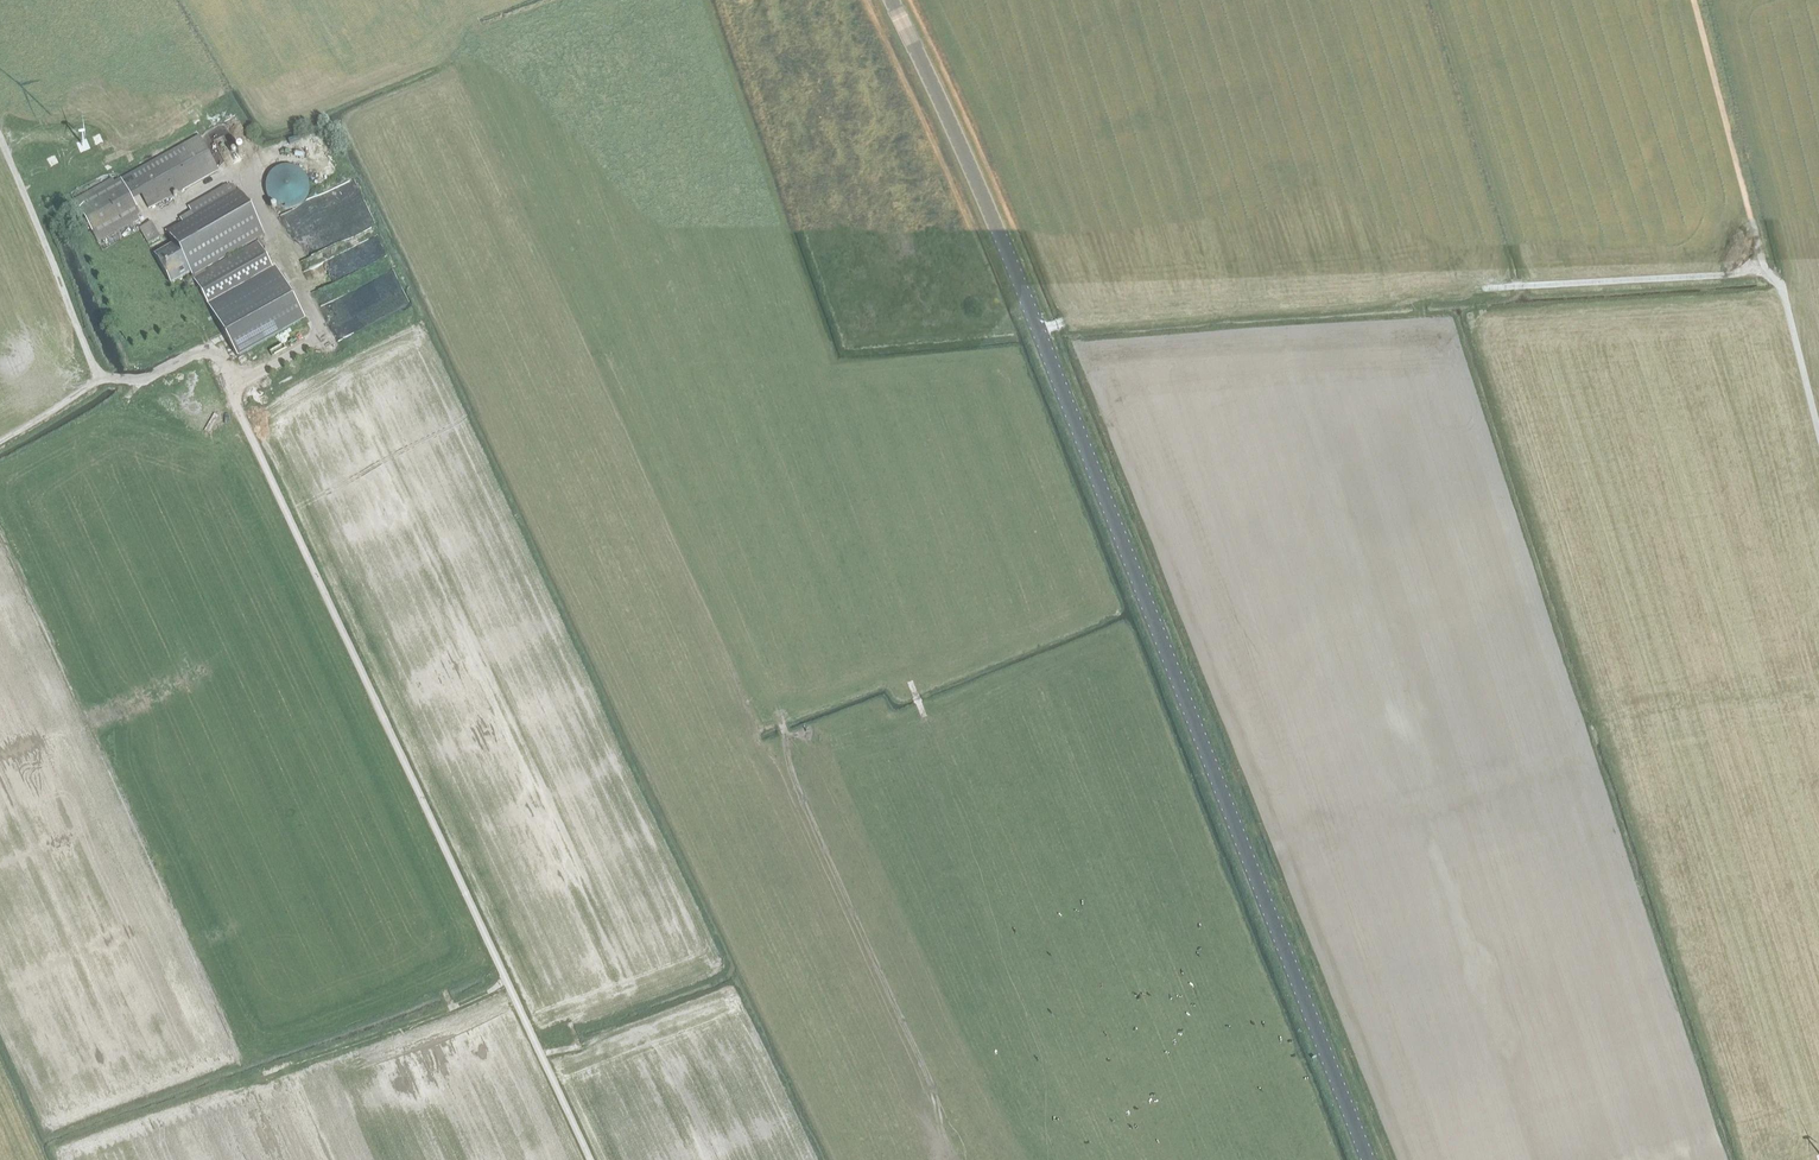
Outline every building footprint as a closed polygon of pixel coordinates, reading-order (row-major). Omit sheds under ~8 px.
[(111,178),(73,199),(79,210),(97,242),(138,219),(136,215),(139,213),(139,212),(132,201),(141,195),(145,201),(148,207),(217,169),(199,137),(198,136),(141,167),(137,170),(120,179),(114,182),(111,178)] [(293,167),(287,166),(281,167),(275,169),(271,173),(267,179),(266,184),(266,191),(267,197),(271,202),(275,206),(281,208),(287,209),(293,208),(299,206),(303,202),(307,197),(309,191),(309,184),(307,179),(303,173),(299,169),(293,167)] [(238,190),(226,187),(218,191),(189,208),(191,212),(180,219),(183,223),(167,232),(174,244),(154,256),(170,283),(190,272),(240,358),(305,320),(275,268),(274,269),(258,241),(205,271),(204,270),(264,236),(238,190)] [(299,250),(339,232),(326,204),(314,210),(310,201),(283,214),(299,250)] [(138,228),(148,243),(160,235),(149,220),(138,228)] [(374,239),(376,243),(366,248),(367,251),(359,255),(364,265),(387,254),(378,237),(374,239)] [(388,312),(409,304),(395,272),(341,295),(350,317),(341,321),(346,333),(363,326),(359,316),(360,316),(357,307),(372,301),(376,312),(386,308),(388,312)]
